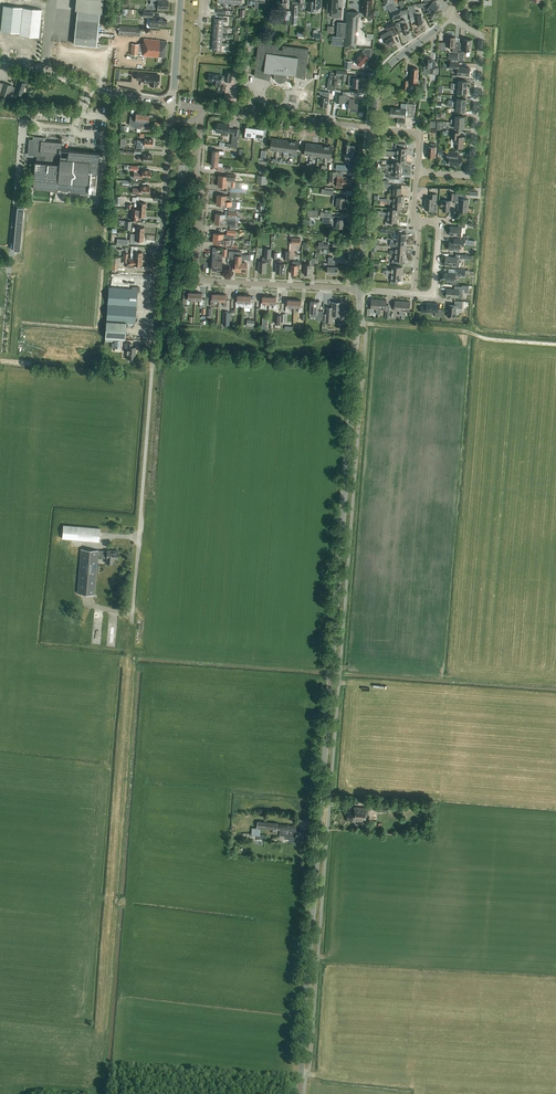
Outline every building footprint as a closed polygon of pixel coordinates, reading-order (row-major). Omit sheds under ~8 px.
[(77,11),(74,44),(96,46),(99,13),(101,13),(103,0),(76,0),(75,11),(77,11)] [(167,9),(168,1),(164,1),(164,0),(160,0),(151,0),(150,5),(157,5),(157,9),(163,9),(167,9)] [(234,4),(239,4),(239,8),(241,8),(242,4),(242,0),(234,0),(234,4)] [(247,4),(251,5),(251,4),(255,5),(255,8),(259,8),(259,1),(258,1),(258,0),(248,0),(247,4)] [(297,6),(292,6),(291,24),(297,24),(298,16),(298,8),(302,8),(302,4),(305,5),(305,0),(298,0),(297,6)] [(320,0),(308,0),(307,10),(313,11),(320,12),(320,0)] [(327,6),(328,7),(328,10),(333,10),(332,18),(337,18),(337,17),(343,17),(343,10),(338,9),(339,0),(328,0),(328,3),(327,3),(327,6)] [(362,7),(363,7),(363,10),(368,11),(367,18),(374,18),(374,10),(372,10),(372,0),(364,0),(363,4),(362,7)] [(393,8),(392,3),(394,2),(394,0),(384,0),(385,5),(388,4),(393,19),(403,15),(401,8),(403,7),(401,1),(398,2),(400,5),(393,8)] [(432,1),(427,2),(422,3),(423,5),(427,4),(428,7),(429,7),(428,9),(433,14),(440,6),(434,1),(433,2),(432,1)] [(20,33),(22,8),(3,6),(1,31),(20,33)] [(422,15),(420,15),(419,11),(416,12),(415,6),(409,6),(410,17),(414,16),(416,25),(423,23),(422,18),(422,15)] [(22,8),(20,33),(19,35),(32,37),(34,37),(34,40),(41,40),(43,21),(41,21),(42,10),(22,8)] [(345,43),(345,46),(356,47),(359,12),(347,11),(347,15),(346,26),(345,37),(345,43)] [(163,19),(154,18),(154,19),(147,18),(146,27),(157,28),(158,26),(162,26),(166,26),(167,20),(163,19)] [(223,27),(224,22),(227,22),(228,19),(224,19),(214,19),(214,27),(223,27)] [(403,34),(410,32),(407,24),(406,24),(405,20),(401,21),(403,25),(401,26),(403,34)] [(395,22),(394,22),(394,23),(385,26),(386,30),(397,27),(395,22)] [(119,35),(140,36),(141,29),(119,27),(119,35)] [(214,27),(213,35),(223,35),(223,30),(227,30),(227,27),(223,27),(214,27)] [(386,33),(388,38),(385,40),(389,45),(396,42),(393,36),(397,34),(394,28),(386,33)] [(213,35),(213,43),(222,43),(223,38),(226,38),(227,35),(223,35),(213,35)] [(345,43),(345,37),(332,36),(331,45),(337,45),(337,42),(345,43)] [(447,37),(446,43),(442,43),(441,50),(446,50),(446,46),(453,47),(452,53),(459,53),(460,42),(455,42),(455,38),(447,37)] [(144,39),(143,44),(143,45),(142,56),(161,58),(161,57),(165,58),(166,41),(160,41),(160,40),(144,39)] [(469,54),(470,51),(471,51),(472,40),(463,39),(463,46),(459,46),(459,53),(459,58),(460,58),(460,60),(464,61),(464,53),(469,54)] [(283,83),(285,82),(284,76),(287,76),(287,77),(287,75),(294,75),(294,76),(305,79),(309,49),(283,45),(283,50),(279,50),(280,45),(259,42),(254,76),(269,80),(272,72),(274,73),(274,77),(275,79),(276,81),(278,82),(280,83),(283,83)] [(222,43),(213,43),(212,51),(222,51),(222,45),(226,46),(226,43),(222,43)] [(366,48),(362,52),(354,61),(361,66),(365,61),(366,62),(369,58),(369,57),(371,55),(371,49),(366,48)] [(438,74),(439,68),(431,67),(432,59),(426,58),(425,62),(424,62),(424,67),(424,70),(428,70),(428,73),(438,74)] [(451,59),(450,62),(450,69),(457,69),(457,75),(469,76),(470,68),(463,67),(459,66),(459,63),(458,63),(458,60),(451,59)] [(411,73),(410,78),(410,84),(416,84),(416,87),(419,87),(420,79),(418,79),(418,74),(418,69),(412,68),(411,73)] [(337,70),(336,75),(338,75),(338,79),(346,80),(347,76),(347,71),(337,70)] [(159,75),(144,74),(145,73),(137,72),(136,80),(144,80),(143,83),(150,83),(150,86),(157,86),(157,84),(158,84),(159,75)] [(222,80),(225,80),(225,81),(231,82),(232,73),(226,72),(225,76),(222,76),(222,75),(209,74),(208,81),(213,82),(213,84),(220,85),(220,82),(221,83),(222,80)] [(353,82),(353,86),(360,87),(361,78),(356,78),(357,75),(349,75),(348,82),(353,82)] [(327,90),(335,91),(335,86),(331,85),(332,79),(329,78),(327,90)] [(22,96),(25,87),(26,83),(18,81),(16,88),(12,87),(13,86),(3,83),(3,84),(0,83),(0,94),(9,97),(11,91),(14,92),(14,93),(22,96)] [(329,98),(330,92),(320,91),(320,96),(321,97),(321,98),(321,101),(320,106),(327,107),(327,103),(328,104),(329,98)] [(343,91),(342,95),(342,103),(349,103),(348,110),(357,111),(358,104),(354,103),(355,99),(350,99),(350,92),(343,91)] [(406,117),(406,109),(390,107),(390,116),(406,117)] [(140,129),(141,127),(142,114),(136,113),(135,116),(131,116),(129,125),(134,126),(134,128),(137,128),(136,132),(140,132),(140,129)] [(142,114),(141,127),(144,127),(144,124),(143,124),(143,122),(148,123),(149,115),(142,114)] [(240,136),(239,136),(240,129),(235,129),(235,130),(229,129),(229,124),(218,123),(217,132),(228,134),(228,133),(231,133),(231,136),(232,137),(232,143),(226,143),(225,146),(238,148),(238,145),(240,136)] [(254,137),(255,128),(246,127),(245,136),(245,139),(248,140),(248,136),(254,137)] [(264,129),(255,128),(254,137),(260,138),(259,141),(262,142),(263,138),(264,129)] [(463,148),(463,137),(459,137),(459,133),(452,132),(451,138),(451,147),(454,147),(463,148)] [(33,142),(32,142),(29,142),(28,150),(32,150),(37,156),(36,160),(35,160),(34,173),(33,181),(67,184),(69,184),(70,184),(71,177),(73,151),(69,151),(67,157),(60,156),(61,154),(62,143),(45,141),(45,138),(33,137),(33,142)] [(271,150),(279,151),(280,139),(273,138),(271,150)] [(144,139),(144,141),(137,140),(137,148),(144,149),(144,145),(152,146),(153,139),(144,139)] [(285,151),(292,152),(294,141),(286,140),(285,151)] [(431,143),(431,147),(428,146),(427,156),(435,157),(435,147),(436,147),(436,144),(431,143)] [(311,155),(318,156),(320,144),(313,144),(311,155)] [(318,156),(325,157),(327,145),(320,144),(318,156)] [(396,152),(391,151),(381,150),(381,153),(385,153),(391,154),(407,155),(407,148),(402,148),(403,144),(396,144),(395,147),(397,148),(396,152)] [(347,145),(347,156),(354,157),(355,145),(347,145)] [(224,151),(213,150),(212,158),(219,159),(219,154),(224,155),(224,151)] [(33,181),(33,186),(32,188),(57,190),(57,188),(60,188),(62,190),(65,190),(68,189),(70,189),(70,192),(95,194),(99,153),(73,151),(71,177),(70,184),(69,184),(67,184),(33,181)] [(462,162),(462,156),(458,156),(458,152),(447,151),(447,158),(449,158),(449,161),(452,161),(452,165),(459,165),(459,162),(462,162)] [(391,154),(385,153),(385,156),(392,156),(391,160),(396,161),(402,161),(402,162),(406,162),(407,155),(391,154)] [(219,159),(212,158),(212,166),(216,166),(223,167),(223,164),(218,163),(219,159)] [(381,182),(382,170),(386,171),(386,170),(391,170),(390,174),(389,174),(389,178),(395,178),(396,174),(401,175),(401,168),(378,166),(377,166),(375,184),(381,185),(381,183),(382,183),(382,182),(381,182)] [(142,173),(134,172),(133,178),(141,178),(142,177),(150,178),(151,171),(142,170),(142,173)] [(256,183),(266,184),(267,175),(257,174),(256,183)] [(338,177),(337,181),(337,187),(342,188),(342,187),(346,188),(347,185),(352,185),(352,178),(349,178),(349,177),(343,177),(338,177)] [(240,183),(235,182),(219,181),(218,186),(228,187),(228,186),(231,187),(231,192),(236,192),(246,193),(247,190),(240,189),(240,183)] [(141,189),(136,188),(132,188),(132,194),(140,194),(140,193),(149,193),(149,186),(141,186),(141,189)] [(388,199),(388,202),(403,203),(404,196),(401,196),(401,188),(393,187),(392,195),(393,195),(393,199),(388,199)] [(236,192),(231,192),(230,196),(227,196),(218,195),(217,200),(236,201),(236,192)] [(426,198),(425,209),(431,210),(431,211),(436,212),(437,206),(434,206),(434,201),(436,201),(437,194),(430,194),(430,198),(426,198)] [(455,194),(455,204),(458,204),(458,211),(468,212),(469,199),(462,199),(462,194),(455,194)] [(333,205),(337,205),(337,206),(345,207),(345,198),(339,197),(339,195),(334,195),(333,205)] [(236,201),(217,200),(217,205),(226,206),(226,205),(229,205),(229,210),(235,211),(236,201)] [(443,200),(443,201),(441,201),(441,206),(443,206),(442,210),(450,211),(450,201),(443,200)] [(403,203),(388,202),(387,204),(393,205),(392,208),(392,209),(398,209),(403,210),(403,203)] [(20,251),(24,208),(19,207),(17,207),(13,250),(15,250),(20,251)] [(216,213),(215,218),(234,220),(236,220),(237,212),(229,212),(229,215),(225,214),(216,213)] [(398,216),(382,215),(382,217),(387,218),(387,222),(386,222),(385,225),(392,226),(392,222),(397,223),(398,216)] [(343,228),(344,219),(337,219),(337,216),(333,216),(333,217),(332,217),(332,218),(329,217),(329,223),(332,223),(332,227),(343,228)] [(236,224),(236,220),(234,220),(215,218),(215,223),(224,224),(228,224),(228,225),(230,225),(230,229),(237,229),(237,224),(236,224)] [(461,236),(461,231),(462,227),(465,228),(466,224),(459,223),(459,227),(451,227),(450,235),(461,236)] [(214,233),(214,238),(234,240),(234,235),(236,235),(236,231),(227,230),(227,234),(214,233)] [(449,241),(449,242),(449,250),(460,251),(460,245),(464,245),(464,242),(464,240),(466,240),(468,240),(468,239),(464,239),(454,238),(454,242),(449,241)] [(265,249),(264,257),(263,257),(262,262),(259,262),(258,272),(266,272),(267,262),(270,263),(270,258),(271,258),(272,249),(265,249)] [(241,271),(242,255),(242,252),(236,251),(236,253),(233,252),(233,251),(229,251),(228,259),(234,259),(234,263),(235,264),(236,264),(235,271),(241,271)] [(406,254),(390,253),(390,255),(395,256),(394,260),(392,260),(392,263),(401,263),(401,260),(405,261),(406,254)] [(247,255),(242,255),(241,271),(246,271),(247,262),(245,262),(245,259),(247,259),(247,260),(251,260),(251,255),(247,254),(247,255)] [(463,255),(462,254),(456,254),(456,257),(446,257),(445,265),(449,265),(449,266),(459,267),(459,262),(461,262),(461,258),(465,259),(465,255),(463,254),(463,255)] [(133,268),(133,265),(141,266),(142,259),(133,258),(127,258),(127,267),(133,268)] [(315,265),(315,258),(312,258),(312,260),(308,260),(308,265),(305,264),(304,274),(311,275),(311,265),(315,265)] [(328,266),(328,274),(338,274),(338,267),(335,267),(335,260),(329,260),(328,264),(330,264),(330,266),(328,266)] [(277,263),(276,273),(284,273),(285,263),(282,263),(282,261),(277,261),(277,263)] [(300,269),(300,265),(300,262),(292,261),(292,265),(292,274),(297,274),(297,269),(299,269),(300,269)] [(461,277),(461,270),(455,269),(454,273),(444,272),(444,280),(455,281),(455,276),(461,277)] [(462,287),(455,286),(455,289),(447,289),(446,297),(461,298),(461,292),(462,287)] [(125,339),(126,323),(135,323),(137,292),(139,292),(140,287),(132,287),(132,289),(109,287),(105,338),(125,339)] [(187,298),(187,304),(187,307),(190,307),(190,300),(195,300),(195,293),(189,293),(188,298),(187,298)] [(202,308),(203,308),(203,305),(203,299),(202,299),(202,293),(195,293),(195,300),(200,300),(200,305),(200,308),(202,308)] [(219,301),(219,294),(213,294),(212,299),(211,299),(211,305),(214,305),(214,301),(219,301)] [(219,294),(219,301),(224,301),(224,306),(227,306),(227,300),(226,300),(226,295),(219,294)] [(244,302),(244,296),(238,295),(237,302),(236,302),(236,307),(239,307),(239,302),(244,302)] [(244,296),(244,302),(244,307),(252,308),(252,303),(251,303),(251,296),(244,296)] [(269,304),(270,297),(263,297),(262,303),(261,303),(261,308),(264,309),(264,304),(269,304)] [(276,297),(270,297),(269,304),(274,304),(274,309),(277,309),(277,304),(276,304),(276,297)] [(378,314),(379,299),(372,299),(371,309),(376,309),(376,314),(378,314)] [(387,300),(379,299),(378,314),(380,314),(381,309),(386,310),(387,300)] [(294,307),(294,300),(288,300),(287,306),(286,306),(286,312),(289,312),(289,307),(294,307)] [(301,301),(294,300),(294,307),(299,307),(299,312),(302,313),(302,307),(301,307),(301,301)] [(311,301),(310,312),(310,314),(311,315),(313,315),(314,315),(315,314),(315,313),(317,313),(316,320),(321,320),(322,311),(318,311),(318,302),(311,301)] [(401,315),(403,301),(395,301),(394,310),(400,311),(399,315),(401,315)] [(403,301),(401,315),(404,316),(404,311),(409,312),(410,302),(403,301)] [(456,317),(457,308),(462,308),(463,301),(455,301),(455,305),(448,305),(447,316),(456,317)] [(327,309),(326,311),(323,311),(322,320),(332,321),(332,315),(340,315),(341,303),(333,303),(332,309),(327,309)] [(424,307),(424,313),(426,313),(426,312),(435,312),(435,317),(442,317),(442,309),(438,309),(439,304),(427,303),(427,307),(424,307)] [(247,327),(247,328),(254,329),(255,320),(247,319),(247,324),(247,327)] [(128,349),(127,358),(135,359),(135,347),(132,347),(132,344),(125,343),(125,349),(128,349)] [(99,542),(100,531),(100,529),(63,525),(62,539),(99,542)] [(107,551),(103,551),(98,551),(98,550),(81,549),(77,593),(95,594),(98,558),(102,559),(102,558),(106,558),(106,563),(113,564),(113,559),(117,559),(118,551),(107,550),(107,551)] [(389,812),(389,804),(378,803),(377,812),(389,812)] [(354,807),(354,812),(348,812),(347,820),(353,820),(353,821),(367,822),(368,808),(354,807)] [(255,836),(257,836),(256,839),(266,840),(266,835),(260,835),(261,828),(273,830),(273,833),(277,833),(277,830),(280,830),(280,835),(286,836),(286,839),(290,839),(290,841),(290,842),(294,842),(295,841),(295,840),(303,840),(304,832),(296,831),(296,826),(278,824),(278,823),(258,821),(257,828),(256,828),(255,836)]
